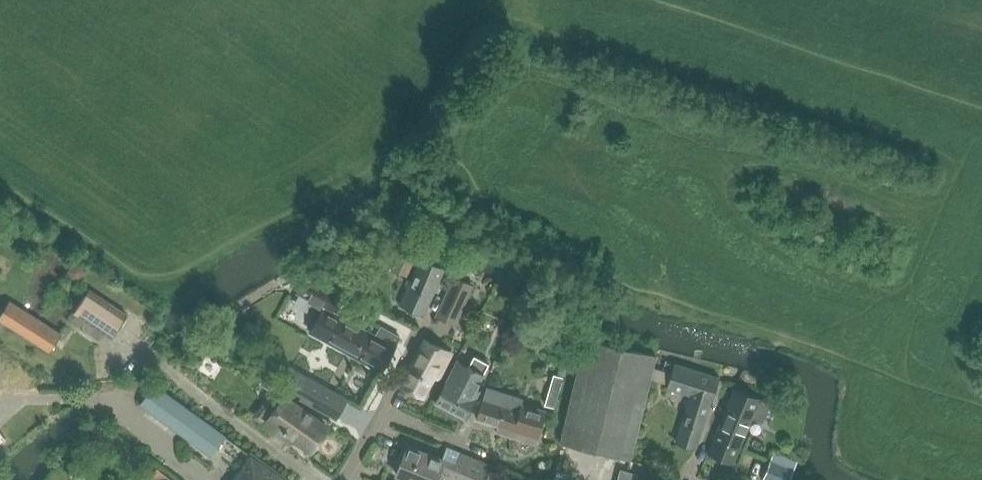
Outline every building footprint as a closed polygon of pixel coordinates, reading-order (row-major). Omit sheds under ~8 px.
[(407,276),(425,238),(410,231),(392,269),(407,276)] [(424,315),(445,268),(422,257),(400,304),(424,315)] [(71,265),(68,272),(71,279),(80,279),(84,272),(80,265),(71,265)] [(308,272),(297,292),(305,296),(326,307),(325,308),(312,332),(381,370),(399,338),(382,328),(377,337),(328,310),(336,295),(339,290),(308,272)] [(454,324),(473,284),(455,276),(436,316),(454,324)] [(127,314),(89,289),(82,300),(77,297),(70,308),(74,311),(73,313),(111,338),(127,314)] [(61,334),(10,300),(0,315),(0,321),(49,352),(61,334)] [(214,333),(211,338),(225,347),(228,342),(214,333)] [(631,461),(656,356),(586,338),(562,443),(631,461)] [(425,339),(401,385),(423,397),(434,376),(438,378),(445,364),(451,353),(435,344),(425,339)] [(472,396),(488,364),(474,356),(470,365),(458,359),(451,373),(435,403),(465,419),(476,398),(472,396)] [(696,448),(718,379),(719,377),(674,363),(665,361),(662,370),(671,373),(666,389),(673,391),(699,400),(698,404),(689,401),(676,441),(696,448)] [(296,371),(287,387),(302,395),(300,398),(336,418),(347,399),(296,371)] [(553,374),(545,405),(554,407),(563,377),(553,374)] [(273,393),(257,417),(267,423),(265,425),(285,439),(288,434),(310,450),(327,427),(286,396),(288,393),(266,378),(261,385),(273,393)] [(140,405),(211,455),(225,435),(154,385),(140,405)] [(488,387),(477,419),(498,426),(496,432),(516,439),(517,438),(535,444),(541,424),(546,409),(522,402),(523,398),(488,387)] [(767,412),(771,403),(735,388),(709,453),(733,463),(751,418),(762,423),(766,412),(767,412)] [(396,475),(410,479),(436,479),(438,473),(455,479),(458,479),(460,476),(471,479),(478,479),(485,464),(461,454),(449,449),(444,460),(408,446),(396,475)] [(252,453),(232,479),(289,479),(252,453)] [(764,478),(768,479),(789,479),(793,470),(771,461),(764,478)] [(636,473),(619,469),(617,479),(635,479),(636,473)] [(158,470),(150,479),(171,479),(158,470)]
